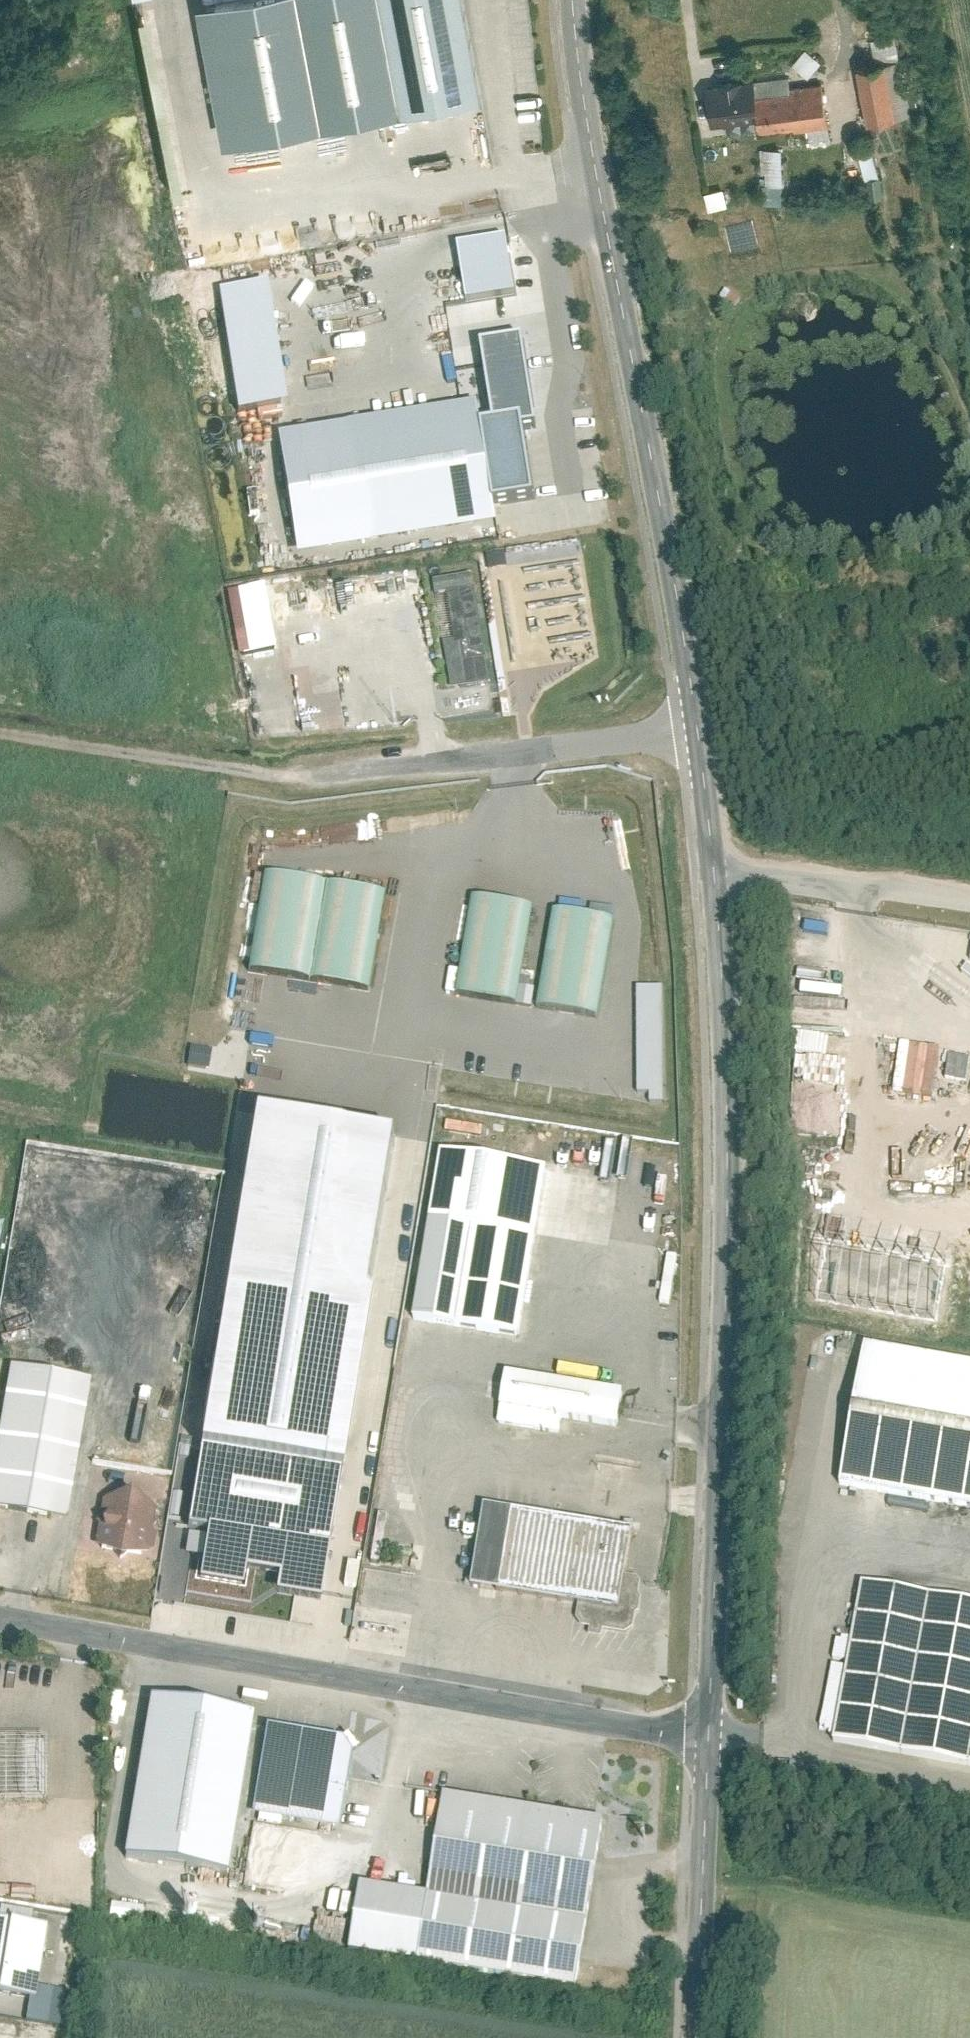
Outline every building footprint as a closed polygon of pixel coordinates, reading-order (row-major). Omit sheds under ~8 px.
[(225,142),(478,95),(461,0),(233,0),(199,6),(225,142)] [(883,59),(906,57),(904,33),(881,35),(883,59)] [(815,74),(828,59),(812,46),(799,61),(815,74)] [(885,62),(859,66),(869,119),(894,114),(885,62)] [(714,122),(759,116),(756,94),(754,79),(709,86),(714,122)] [(827,120),(822,86),(756,94),(759,116),(761,129),(827,120)] [(768,170),(770,201),(791,200),(789,145),(764,146),(765,170),(768,170)] [(878,175),(868,177),(871,197),(881,195),(878,175)] [(711,191),(715,207),(732,202),(728,186),(711,191)] [(506,240),(457,248),(466,300),(515,292),(506,240)] [(271,286),(219,293),(237,410),(288,403),(271,286)] [(254,410),(256,424),(304,417),(302,403),(254,410)] [(477,405),(278,435),(296,553),(495,523),(492,500),(528,495),(517,422),(481,427),(477,405)] [(456,687),(496,680),(477,571),(437,578),(456,687)] [(283,615),(326,609),(322,582),(280,588),(283,615)] [(312,683),(313,694),(290,697),(293,721),(318,718),(320,728),(343,725),(338,680),(312,683)] [(378,988),(393,889),(269,870),(254,968),(378,988)] [(523,1002),(538,903),(476,893),(463,970),(457,969),(453,991),(523,1002)] [(606,1015),(619,915),(557,907),(544,1007),(606,1015)] [(642,984),(642,1092),(655,1092),(655,1102),(669,1102),(669,984),(642,984)] [(190,1065),(213,1069),(216,1047),(194,1044),(190,1065)] [(441,1146),(414,1319),(521,1337),(549,1163),(441,1146)] [(867,1346),(842,1485),(969,1507),(969,1364),(867,1346)] [(313,1377),(215,1361),(187,1537),(205,1539),(198,1584),(240,1590),(242,1578),(264,1582),(269,1546),(328,1555),(340,1476),(299,1470),(313,1377)] [(13,1368),(0,1439),(0,1511),(50,1520),(75,1380),(13,1368)] [(559,1436),(562,1419),(618,1428),(624,1386),(507,1368),(498,1426),(559,1436)] [(154,1451),(151,1471),(172,1475),(175,1454),(154,1451)] [(159,1510),(108,1502),(101,1546),(152,1554),(159,1510)] [(485,1502),(472,1580),(578,1599),(618,1606),(624,1571),(632,1527),(485,1502)] [(618,1606),(578,1599),(575,1616),(581,1623),(591,1625),(590,1632),(603,1635),(604,1627),(623,1630),(632,1627),(636,1608),(639,1608),(642,1594),(639,1593),(642,1578),(639,1574),(624,1571),(618,1606)] [(866,1583),(837,1737),(969,1761),(969,1603),(866,1583)] [(127,1713),(131,1695),(117,1692),(113,1710),(127,1713)] [(252,1716),(153,1700),(128,1854),(226,1870),(236,1810),(250,1725),(252,1716)] [(340,1741),(250,1725),(236,1810),(339,1828),(352,1756),(340,1741)] [(0,1744),(0,1803),(44,1803),(44,1744),(0,1744)] [(602,1821),(448,1797),(432,1899),(361,1887),(351,1950),(575,1986),(602,1821)] [(146,1922),(148,1905),(114,1901),(112,1918),(146,1922)] [(0,1911),(0,1924),(28,1929),(30,1916),(0,1910),(0,1911)] [(29,2001),(32,2002),(34,1991),(44,1932),(28,1929),(0,1924),(0,1996),(29,2001)] [(63,1995),(34,1991),(32,2002),(29,2001),(26,2023),(57,2028),(63,1995)]
